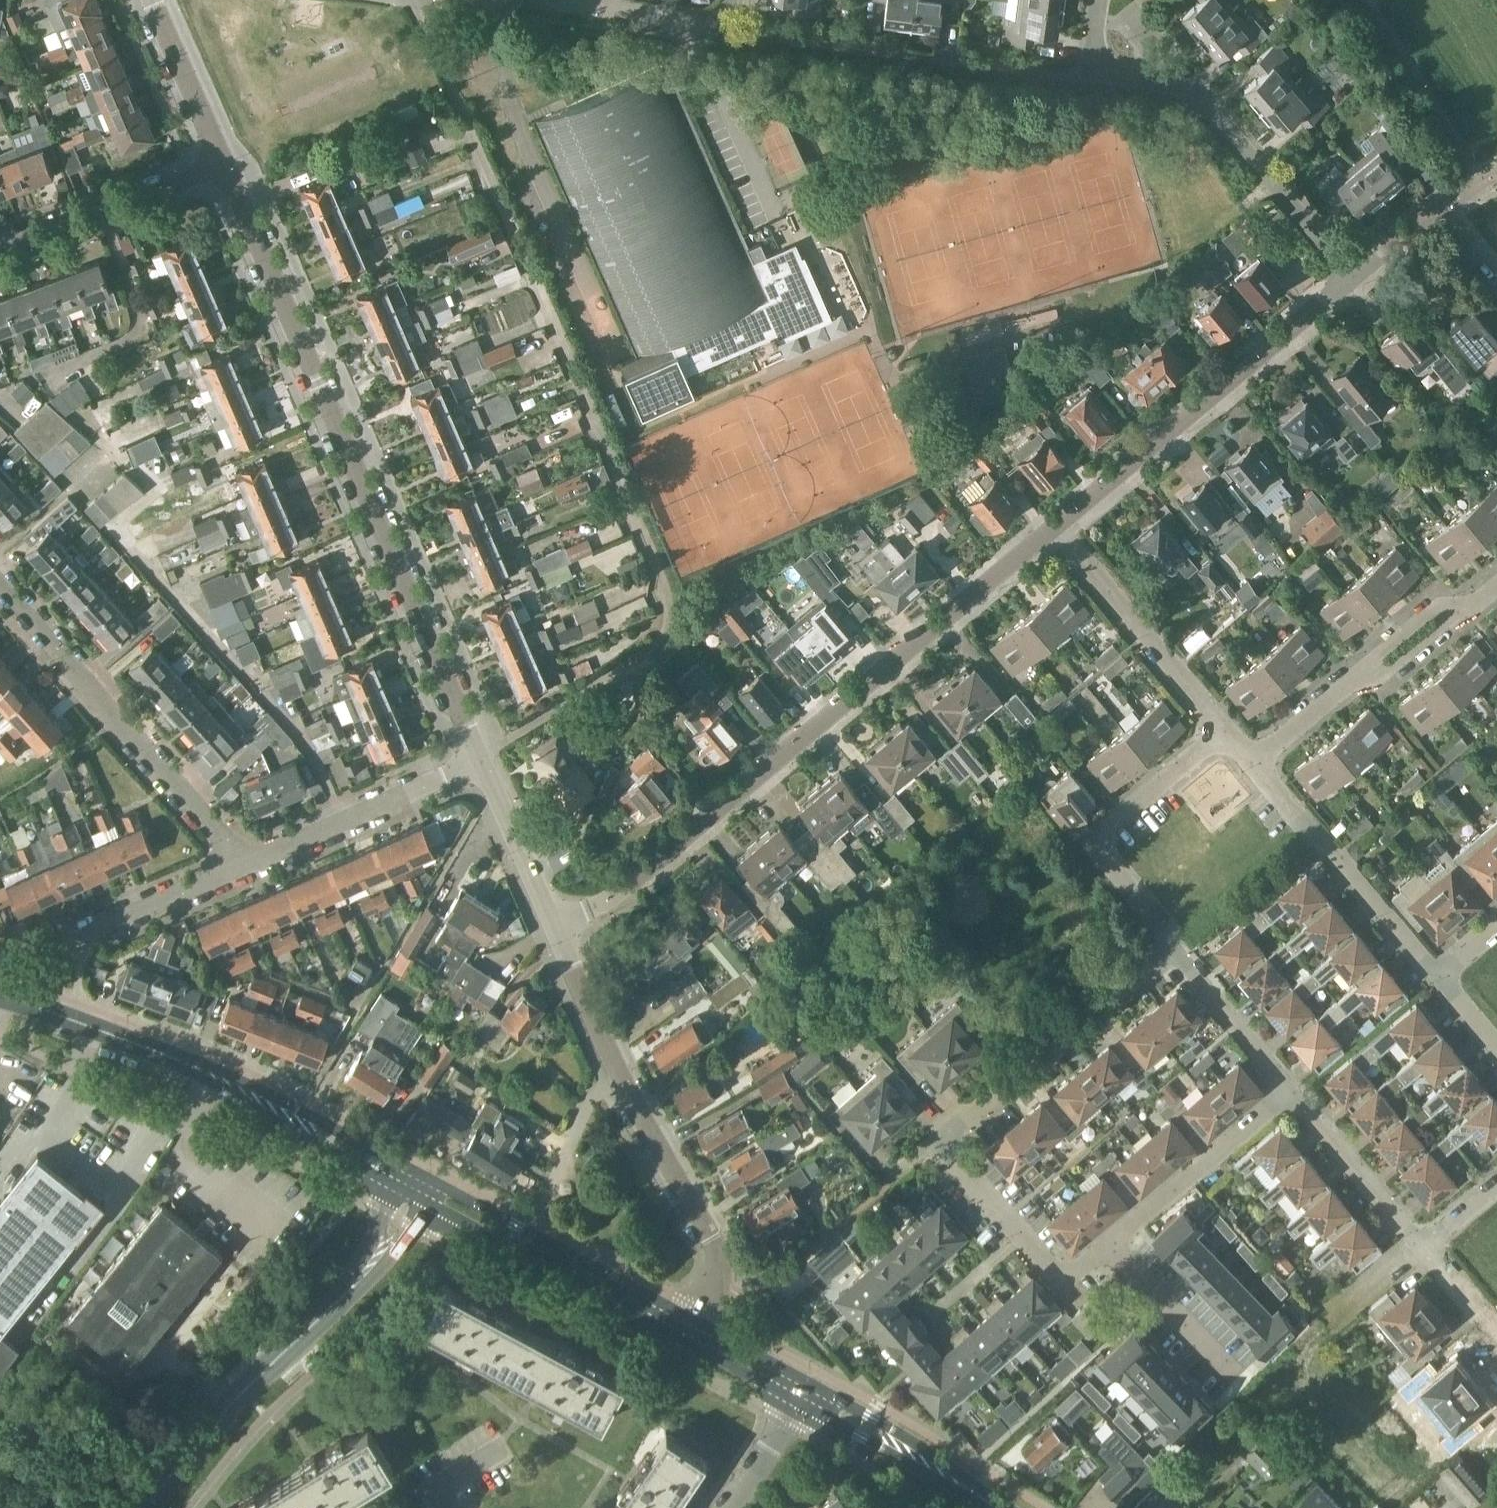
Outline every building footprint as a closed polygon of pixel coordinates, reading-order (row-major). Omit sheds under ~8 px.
[(48,14),(52,22),(54,28),(57,27),(99,9),(100,8),(97,0),(42,0),(48,14)] [(794,12),(818,15),(820,0),(795,0),(794,12)] [(913,0),(886,0),(883,20),(895,22),(895,25),(910,27),(913,0)] [(910,27),(925,29),(925,26),(937,27),(941,0),(913,0),(910,27)] [(1007,15),(1005,15),(1002,39),(1026,42),(1028,29),(1056,32),(1058,20),(1061,20),(1063,6),(1020,0),(1009,0),(1007,15)] [(1232,7),(1226,0),(1197,0),(1181,14),(1189,23),(1187,25),(1196,36),(1232,7)] [(9,37),(1,15),(2,8),(0,7),(0,35),(9,37)] [(1232,7),(1196,36),(1206,48),(1208,46),(1217,55),(1238,37),(1247,48),(1266,32),(1250,13),(1242,19),(1232,7)] [(99,9),(57,27),(60,34),(64,43),(65,42),(67,47),(108,30),(99,9)] [(30,39),(19,11),(6,16),(17,43),(30,39)] [(108,30),(67,47),(70,54),(69,54),(70,57),(71,58),(82,53),(86,64),(116,51),(108,30)] [(999,47),(1000,35),(989,34),(988,46),(999,47)] [(58,46),(57,46),(62,57),(69,54),(70,54),(67,47),(65,42),(64,43),(58,46)] [(1258,110),(1294,80),(1283,68),(1291,61),(1275,42),(1256,58),(1265,69),(1243,87),(1251,97),(1249,99),(1258,110)] [(57,46),(49,49),(51,55),(54,61),(62,57),(57,46)] [(87,65),(76,70),(82,83),(85,89),(125,72),(116,51),(86,64),(87,65)] [(51,55),(38,60),(41,68),(54,62),(54,61),(51,55)] [(667,62),(535,121),(637,356),(620,364),(643,415),(695,392),(686,374),(689,373),(747,347),(771,336),(775,345),(779,343),(778,341),(828,319),(818,296),(823,294),(805,255),(803,256),(798,246),(787,251),(786,247),(767,255),(762,242),(749,247),(747,241),(742,232),(667,62)] [(14,69),(7,73),(6,81),(20,83),(21,70),(14,69)] [(125,72),(85,89),(87,95),(86,96),(92,111),(93,110),(134,93),(125,72)] [(1294,80),(1258,110),(1268,121),(1270,119),(1278,129),(1300,110),(1309,121),(1328,105),(1312,86),(1304,93),(1294,80)] [(4,96),(9,90),(9,83),(0,83),(0,96),(4,96)] [(82,83),(74,87),(79,98),(86,96),(87,95),(85,89),(82,83)] [(65,88),(48,96),(51,104),(69,96),(71,102),(79,98),(74,87),(66,90),(65,88)] [(94,112),(93,112),(98,126),(100,125),(102,131),(113,126),(143,114),(134,93),(93,110),(94,111),(94,112)] [(69,96),(51,104),(55,111),(72,104),(71,102),(69,96)] [(416,103),(394,113),(398,122),(420,112),(416,103)] [(143,114),(113,126),(122,148),(153,135),(143,113),(143,114)] [(37,139),(17,146),(31,182),(53,174),(47,157),(57,154),(44,119),(32,124),(37,139)] [(98,126),(92,128),(97,140),(105,137),(102,131),(100,125),(98,126)] [(83,131),(73,135),(76,142),(86,138),(89,144),(97,140),(92,128),(84,132),(83,131)] [(1366,151),(1353,162),(1383,197),(1394,188),(1392,185),(1402,177),(1384,155),(1394,146),(1378,128),(1359,144),(1366,151)] [(428,159),(419,137),(401,144),(410,166),(428,159)] [(74,144),(61,149),(69,171),(83,166),(76,148),(74,144)] [(17,146),(0,152),(0,169),(8,191),(31,182),(17,146)] [(311,213),(340,200),(334,186),(343,183),(339,174),(343,172),(347,181),(359,176),(349,155),(320,168),(325,178),(301,189),(311,213)] [(1383,197),(1353,162),(1341,172),(1334,165),(1315,181),(1331,200),(1342,191),(1360,212),(1370,204),(1372,207),(1383,197)] [(362,217),(395,204),(389,190),(367,199),(369,203),(358,207),(362,217)] [(340,200),(311,213),(320,233),(349,220),(340,200)] [(400,217),(395,204),(362,217),(366,226),(376,222),(378,227),(400,217)] [(1256,219),(1250,211),(1233,225),(1254,251),(1271,238),(1259,223),(1267,216),(1264,213),(1256,219)] [(1274,218),(1265,225),(1272,233),(1281,226),(1274,218)] [(358,240),(349,220),(320,233),(329,253),(358,240)] [(489,229),(448,247),(455,262),(496,244),(489,229)] [(172,274),(200,261),(190,237),(161,250),(172,274)] [(368,264),(358,240),(329,253),(339,277),(368,264)] [(1233,270),(1220,256),(1216,251),(1216,240),(1199,255),(1206,264),(1219,279),(1220,280),(1233,270)] [(1232,273),(1256,302),(1278,283),(1267,270),(1268,269),(1256,254),(1232,273)] [(411,272),(407,263),(404,255),(392,260),(399,277),(411,272)] [(133,273),(143,268),(139,258),(129,263),(133,273)] [(209,281),(200,261),(172,274),(180,294),(209,281)] [(100,263),(80,270),(90,299),(105,294),(111,311),(120,308),(113,289),(110,290),(100,263)] [(1219,279),(1206,264),(1197,272),(1195,269),(1184,279),(1190,287),(1200,280),(1208,289),(1219,279)] [(80,270),(56,279),(67,308),(81,303),(87,319),(96,316),(90,299),(80,270)] [(67,308),(56,279),(33,287),(44,316),(59,311),(65,328),(73,325),(67,308)] [(401,291),(396,280),(357,297),(366,317),(394,305),(390,296),(401,291)] [(209,281),(180,294),(189,314),(218,302),(209,281)] [(33,287),(11,295),(21,324),(35,319),(42,336),(47,334),(50,333),(44,316),(33,287)] [(1230,327),(1241,318),(1214,288),(1204,296),(1209,302),(1197,312),(1208,326),(1202,331),(1212,342),(1220,335),(1225,335),(1229,331),(1230,327)] [(148,308),(160,303),(156,294),(144,299),(148,308)] [(24,343),(28,342),(21,324),(11,295),(0,299),(0,332),(12,328),(18,344),(24,342),(24,343)] [(451,306),(446,295),(429,303),(429,304),(418,309),(422,317),(434,312),(434,313),(450,306),(451,306)] [(1169,335),(1180,326),(1160,301),(1149,310),(1169,335)] [(218,302),(189,314),(200,339),(229,326),(218,302)] [(160,303),(148,308),(152,317),(164,312),(160,303)] [(394,305),(366,317),(375,337),(403,325),(413,321),(410,313),(400,317),(394,305)] [(450,306),(434,313),(434,312),(422,317),(426,327),(438,322),(438,324),(455,317),(451,306),(450,306)] [(1452,329),(1450,330),(1488,374),(1496,367),(1496,341),(1496,340),(1472,311),(1462,320),(1458,317),(1453,318),(1452,321),(1451,324),(1452,329)] [(413,321),(403,325),(375,337),(384,358),(412,345),(407,333),(417,329),(413,321)] [(1427,363),(1425,360),(1437,349),(1415,322),(1405,331),(1401,326),(1380,344),(1398,365),(1402,361),(1411,371),(1414,368),(1416,370),(1418,371),(1420,372),(1424,370),(1427,367),(1427,363)] [(449,366),(461,361),(483,352),(478,338),(454,348),(456,354),(445,358),(449,366)] [(1135,348),(1142,355),(1162,380),(1185,361),(1177,353),(1174,356),(1161,338),(1151,347),(1144,340),(1135,348)] [(483,352),(490,369),(519,358),(512,341),(483,352)] [(24,342),(18,344),(17,345),(20,352),(27,350),(24,343),(24,342)] [(412,345),(384,358),(392,378),(431,362),(426,350),(416,355),(412,345)] [(1133,362),(1122,372),(1132,386),(1128,389),(1126,394),(1132,401),(1137,400),(1141,397),(1141,398),(1162,380),(1142,355),(1135,348),(1135,347),(1129,352),(1129,357),(1133,362)] [(177,362),(186,358),(181,348),(173,352),(177,362)] [(211,386),(239,374),(229,352),(213,359),(201,364),(211,386)] [(163,368),(175,363),(171,354),(159,359),(163,368)] [(1096,354),(1083,364),(1100,385),(1113,375),(1096,354)] [(1383,436),(1367,417),(1394,396),(1381,379),(1374,371),(1365,360),(1337,383),(1364,416),(1354,424),(1372,445),(1383,436)] [(465,371),(461,361),(449,366),(453,376),(465,371)] [(175,363),(163,368),(167,377),(179,371),(175,363)] [(1374,371),(1381,379),(1388,373),(1382,365),(1374,371)] [(163,368),(153,373),(139,379),(143,388),(158,382),(158,381),(167,377),(163,368)] [(211,386),(216,398),(207,402),(211,409),(247,394),(239,374),(211,386)] [(78,379),(69,385),(82,402),(90,396),(78,379)] [(457,400),(448,379),(411,394),(420,416),(449,404),(457,400)] [(23,380),(12,391),(25,403),(35,393),(23,380)] [(179,396),(174,383),(165,386),(171,399),(179,396)] [(82,402),(69,385),(61,392),(73,409),(82,402)] [(1109,419),(1113,415),(1089,386),(1061,410),(1077,428),(1080,426),(1092,441),(1113,424),(1109,419)] [(476,417),(512,402),(507,390),(482,401),(483,404),(472,408),(476,417)] [(73,409),(61,392),(52,398),(64,415),(73,409)] [(256,414),(247,394),(211,409),(214,417),(222,414),(228,426),(256,414)] [(1310,453),(1320,445),(1323,447),(1333,439),(1326,431),(1329,429),(1302,397),(1279,416),(1294,434),(1290,438),(1301,452),(1306,448),(1310,453)] [(1041,398),(1034,404),(1044,417),(1052,410),(1041,398)] [(64,432),(73,424),(46,400),(15,428),(39,455),(47,447),(55,439),(64,432)] [(512,402),(476,417),(480,426),(491,422),(493,425),(518,415),(512,402)] [(454,416),(449,404),(420,416),(428,436),(466,420),(463,412),(454,416)] [(167,426),(197,413),(193,405),(182,410),(181,407),(163,415),(167,426)] [(1033,405),(1023,414),(1036,430),(1038,428),(1047,421),(1033,405)] [(256,414),(228,426),(236,446),(264,434),(256,414)] [(466,420),(428,436),(437,456),(466,444),(461,433),(470,429),(466,420)] [(1030,437),(1015,450),(1020,457),(1019,458),(1027,469),(1029,467),(1042,484),(1063,466),(1055,457),(1060,454),(1054,447),(1063,440),(1047,421),(1038,428),(1040,431),(1032,438),(1030,437)] [(8,432),(1,424),(0,425),(0,440),(8,432)] [(73,424),(64,432),(80,450),(90,440),(73,424)] [(80,450),(64,432),(55,439),(72,457),(80,450)] [(155,433),(126,445),(134,463),(163,451),(155,433)] [(1343,434),(1332,443),(1346,460),(1357,451),(1343,434)] [(72,457),(55,439),(47,447),(63,465),(72,457)] [(20,441),(8,451),(16,460),(27,450),(20,441)] [(505,466),(513,463),(532,454),(527,442),(500,454),(501,457),(491,462),(495,471),(505,466)] [(1231,462),(1227,465),(1256,500),(1268,490),(1278,503),(1291,492),(1281,480),(1284,477),(1276,468),(1255,442),(1241,454),(1239,451),(1229,459),(1231,462)] [(466,444),(437,456),(446,478),(486,461),(481,449),(469,454),(466,444)] [(995,460),(992,457),(982,445),(972,454),(985,469),(995,460)] [(47,447),(39,455),(55,472),(63,465),(47,447)] [(235,485),(241,482),(245,491),(273,479),(265,459),(236,472),(237,474),(231,476),(235,485)] [(207,462),(196,466),(199,476),(211,471),(207,462)] [(0,463),(0,492),(18,476),(17,475),(13,479),(0,463)] [(199,476),(196,466),(194,463),(171,472),(177,485),(199,476)] [(509,475),(505,466),(495,471),(499,480),(509,475)] [(546,486),(537,466),(517,474),(525,494),(546,486)] [(1227,483),(1232,479),(1225,469),(1219,474),(1227,483)] [(584,470),(555,482),(563,502),(592,489),(584,470)] [(114,481),(131,500),(144,489),(125,471),(114,481)] [(214,479),(211,471),(199,476),(203,484),(214,479)] [(1012,507),(1005,499),(1010,495),(996,478),(994,479),(987,471),(979,478),(985,486),(968,500),(975,509),(969,514),(981,529),(989,522),(991,524),(1012,507)] [(18,476),(0,492),(0,518),(4,523),(13,515),(20,523),(40,506),(22,487),(25,484),(18,476)] [(43,506),(62,488),(53,478),(33,495),(43,506)] [(273,479),(245,491),(250,503),(240,507),(244,515),(282,499),(273,479)] [(1390,497),(1396,504),(1416,488),(1410,480),(1390,497)] [(114,481),(104,489),(121,508),(131,500),(114,481)] [(465,491),(472,487),(469,482),(462,485),(465,491)] [(1229,509),(1232,506),(1211,482),(1207,486),(1204,483),(1184,500),(1197,515),(1194,518),(1202,528),(1205,526),(1215,538),(1236,520),(1232,515),(1234,514),(1229,509)] [(1480,495),(1496,515),(1496,482),(1480,495)] [(485,510),(499,504),(490,485),(476,491),(476,490),(447,502),(455,523),(485,510)] [(121,508),(104,489),(95,498),(111,516),(121,508)] [(913,532),(937,511),(920,492),(907,503),(911,507),(899,517),(913,532)] [(51,511),(60,522),(78,506),(68,495),(51,511)] [(1462,511),(1485,538),(1496,527),(1496,515),(1480,495),(1462,511)] [(591,504),(594,512),(613,504),(610,496),(591,504)] [(111,516),(95,498),(86,506),(101,524),(111,516)] [(282,499),(244,515),(247,524),(257,520),(262,532),(290,519),(282,499)] [(486,513),(485,510),(455,523),(464,543),(494,530),(503,527),(515,521),(507,504),(486,513)] [(1319,548),(1328,541),(1333,548),(1338,544),(1333,537),(1345,527),(1327,506),(1302,527),(1319,548)] [(881,513),(878,508),(858,520),(872,536),(876,532),(868,523),(869,519),(871,519),(881,513)] [(60,522),(51,511),(42,519),(50,527),(27,548),(44,567),(67,546),(59,537),(67,530),(60,522)] [(1462,511),(1444,526),(1466,553),(1485,538),(1462,511)] [(1273,542),(1248,512),(1237,521),(1262,551),(1273,542)] [(199,536),(233,522),(229,513),(218,518),(217,515),(194,524),(199,536)] [(1347,532),(1353,539),(1372,522),(1366,515),(1347,532)] [(290,519),(262,532),(266,542),(248,550),(252,561),(260,558),(260,559),(300,541),(290,519)] [(523,519),(512,524),(516,533),(527,528),(523,519)] [(1198,567),(1191,559),(1176,541),(1178,539),(1166,526),(1164,528),(1157,520),(1135,539),(1152,560),(1149,562),(1155,568),(1157,566),(1164,573),(1176,563),(1187,576),(1198,567)] [(237,531),(233,522),(199,536),(204,550),(228,540),(226,535),(237,531)] [(101,532),(93,523),(82,533),(89,542),(101,532)] [(1466,553),(1444,526),(1425,542),(1447,569),(1466,553)] [(503,527),(494,530),(464,543),(473,563),(502,551),(498,540),(506,536),(503,527)] [(914,587),(935,570),(914,545),(902,555),(888,538),(880,545),(914,587)] [(109,564),(120,553),(110,542),(99,553),(109,564)] [(68,547),(67,546),(44,567),(61,586),(84,565),(88,561),(72,543),(68,547)] [(821,544),(805,556),(813,565),(822,577),(831,588),(841,580),(826,561),(831,557),(821,544)] [(914,587),(880,545),(884,550),(876,557),(886,569),(874,579),(895,603),(914,587)] [(534,559),(536,565),(525,570),(529,579),(541,574),(572,560),(565,546),(534,559)] [(1394,546),(1375,562),(1398,589),(1417,573),(1394,546)] [(1348,554),(1343,547),(1337,552),(1342,559),(1348,554)] [(507,561),(502,551),(473,563),(482,584),(519,568),(514,558),(507,561)] [(813,565),(805,556),(804,554),(792,563),(802,574),(813,565)] [(1301,582),(1320,566),(1313,558),(1295,575),(1301,582)] [(327,580),(318,559),(278,575),(283,587),(294,582),(298,592),(327,580)] [(1210,560),(1198,570),(1233,614),(1245,604),(1210,560)] [(88,561),(84,565),(61,586),(78,604),(101,584),(92,574),(96,570),(89,561),(88,561)] [(134,569),(127,561),(110,576),(117,585),(134,569)] [(1398,589),(1375,562),(1357,577),(1380,604),(1398,589)] [(230,585),(255,574),(251,565),(226,576),(224,572),(200,583),(206,595),(230,584),(230,585)] [(230,584),(206,595),(211,607),(249,590),(248,587),(259,583),(255,574),(230,585),(230,584)] [(541,574),(529,579),(533,588),(545,583),(541,574)] [(831,588),(822,577),(811,585),(821,597),(831,589),(831,588)] [(1168,577),(1162,582),(1167,587),(1172,582),(1168,577)] [(1357,577),(1339,593),(1361,620),(1380,604),(1357,577)] [(327,580),(298,592),(303,604),(295,607),(298,616),(335,600),(327,580)] [(1046,598),(1068,625),(1087,609),(1065,582),(1046,598)] [(117,602),(101,584),(78,604),(94,622),(117,602)] [(1250,605),(1261,596),(1252,585),(1241,593),(1250,605)] [(1361,620),(1339,593),(1319,609),(1342,635),(1361,620)] [(483,609),(493,634),(521,622),(532,617),(526,603),(524,604),(519,594),(483,609)] [(1252,610),(1258,617),(1278,601),(1271,594),(1252,610)] [(164,595),(140,617),(149,627),(173,605),(164,595)] [(1068,625),(1046,598),(1027,613),(1050,640),(1068,625)] [(315,631),(315,632),(344,620),(335,600),(298,616),(301,623),(300,624),(305,636),(315,631)] [(848,627),(825,600),(814,608),(811,605),(787,626),(822,668),(834,657),(829,651),(835,646),(831,641),(848,627)] [(754,628),(732,601),(721,610),(743,637),(754,628)] [(117,602),(94,622),(101,629),(96,634),(106,645),(111,641),(112,642),(135,621),(117,602)] [(163,639),(181,622),(172,612),(153,629),(163,639)] [(527,634),(521,622),(493,634),(502,654),(530,642),(531,643),(545,638),(579,623),(575,612),(552,622),(550,623),(551,624),(545,626),(527,634)] [(1050,640),(1027,613),(1009,628),(1031,656),(1050,640)] [(353,641),(344,620),(315,632),(324,653),(353,641)] [(729,621),(718,630),(732,646),(742,638),(729,621)] [(583,633),(579,623),(545,638),(549,647),(583,633)] [(1281,641),(1303,668),(1322,652),(1300,625),(1281,641)] [(822,668),(787,626),(786,626),(794,636),(772,654),(786,671),(789,668),(797,678),(804,672),(809,678),(822,668)] [(251,638),(246,627),(227,635),(226,636),(231,647),(251,638)] [(1031,656),(1009,628),(990,644),(1012,671),(1031,656)] [(1218,636),(1199,652),(1205,659),(1224,643),(1218,636)] [(261,655),(254,639),(236,646),(244,663),(261,655)] [(172,662),(149,683),(166,702),(189,681),(181,673),(195,659),(193,657),(205,648),(197,640),(172,663),(172,662)] [(1303,668),(1281,641),(1262,656),(1285,683),(1303,668)] [(1473,641),(1454,656),(1477,684),(1496,668),(1473,641)] [(531,643),(530,642),(502,654),(511,674),(539,662),(531,643)] [(149,683),(172,662),(154,643),(131,663),(149,683)] [(660,669),(658,666),(659,666),(674,653),(676,651),(670,643),(651,656),(627,671),(637,686),(634,687),(643,700),(656,691),(647,677),(660,669)] [(1099,666),(1118,650),(1112,643),(1093,659),(1099,666)] [(1127,661),(1121,654),(1102,669),(1108,677),(1127,661)] [(14,671),(0,656),(0,684),(14,671)] [(1262,656),(1244,671),(1266,698),(1285,683),(1262,656)] [(1454,656),(1436,672),(1459,699),(1477,684),(1454,656)] [(210,677),(221,666),(214,658),(202,669),(210,677)] [(344,671),(333,677),(342,699),(354,693),(382,681),(372,659),(344,671)] [(575,676),(576,678),(593,671),(588,659),(559,672),(562,678),(563,680),(563,681),(575,676)] [(709,759),(714,754),(716,756),(738,739),(735,736),(739,732),(730,721),(726,725),(717,714),(721,710),(720,709),(730,700),(727,695),(699,660),(678,677),(700,704),(688,713),(699,727),(695,730),(706,744),(700,748),(698,752),(698,756),(700,760),(705,761),(709,759)] [(278,687),(309,673),(305,665),(293,670),(290,661),(269,670),(277,687),(278,687)] [(548,684),(539,662),(511,674),(521,698),(549,686),(548,684)] [(949,678),(978,712),(998,695),(974,665),(969,669),(965,665),(949,678)] [(8,710),(30,690),(14,671),(0,684),(0,701),(8,710)] [(1266,698),(1244,671),(1225,687),(1248,714),(1266,698)] [(1436,672),(1418,687),(1440,714),(1459,699),(1436,672)] [(313,682),(309,673),(278,687),(284,701),(304,692),(301,687),(313,682)] [(740,687),(763,716),(781,702),(758,673),(740,687)] [(219,687),(227,695),(238,685),(231,677),(219,687)] [(978,712),(949,678),(933,691),(937,696),(932,700),(957,730),(978,712)] [(205,699),(189,681),(166,702),(172,708),(166,713),(174,721),(178,722),(181,719),(182,720),(205,699)] [(382,681),(354,693),(363,713),(391,701),(382,681)] [(654,694),(668,710),(680,699),(666,682),(656,691),(654,694)] [(1042,704),(1048,711),(1067,694),(1061,687),(1042,704)] [(1440,714),(1418,687),(1399,703),(1421,730),(1440,714)] [(9,711),(0,719),(0,732),(2,734),(0,735),(0,747),(1,748),(24,728),(46,708),(30,690),(8,710),(9,711)] [(1037,717),(1016,692),(1006,702),(1026,726),(1037,717)] [(205,699),(182,720),(200,739),(222,718),(213,708),(218,703),(211,695),(206,700),(205,699)] [(1070,698),(1051,715),(1057,722),(1076,705),(1070,698)] [(1161,698),(1143,714),(1165,741),(1184,725),(1161,698)] [(391,701),(363,713),(372,733),(400,721),(391,701)] [(1368,707),(1350,723),(1372,750),(1392,734),(1368,707)] [(46,708),(24,728),(34,739),(41,746),(63,726),(46,708)] [(267,730),(277,721),(268,711),(248,728),(257,738),(267,730)] [(1165,741),(1143,714),(1124,729),(1147,756),(1165,741)] [(312,737),(342,723),(338,716),(327,721),(325,717),(306,725),(312,737)] [(222,718),(200,739),(217,757),(239,737),(222,718)] [(883,733),(911,767),(932,750),(907,720),(902,724),(899,719),(883,733)] [(277,721),(267,730),(284,749),(294,740),(277,721)] [(400,721),(372,733),(382,755),(410,742),(400,721)] [(342,723),(312,737),(318,750),(327,746),(336,742),(337,743),(347,739),(345,734),(346,734),(342,723)] [(1350,723),(1331,738),(1354,765),(1372,750),(1350,723)] [(1044,725),(1033,735),(1045,750),(1057,740),(1044,725)] [(1147,756),(1124,729),(1106,745),(1128,772),(1147,756)] [(578,760),(598,747),(594,740),(574,753),(565,739),(564,740),(558,730),(530,748),(536,757),(535,758),(537,761),(536,764),(539,769),(541,769),(547,779),(578,760)] [(911,767),(883,733),(866,746),(870,751),(865,755),(890,785),(911,767)] [(1466,742),(1461,735),(1442,751),(1448,758),(1466,742)] [(960,736),(949,746),(969,770),(977,780),(988,770),(960,736)] [(645,749),(652,742),(647,737),(640,743),(645,749)] [(13,739),(2,749),(3,750),(11,759),(24,747),(15,738),(13,739)] [(1354,765),(1331,738),(1313,753),(1336,781),(1354,765)] [(244,767),(263,749),(254,739),(235,757),(244,767)] [(1128,772),(1106,745),(1087,760),(1109,788),(1128,772)] [(649,746),(631,762),(643,776),(617,796),(631,813),(634,810),(642,818),(647,814),(650,817),(675,796),(657,774),(666,766),(649,746)] [(969,770),(949,746),(938,755),(958,780),(969,770)] [(591,785),(593,783),(586,773),(594,768),(592,764),(604,756),(598,747),(578,760),(547,779),(555,791),(554,794),(557,798),(560,799),(568,813),(597,795),(591,785)] [(1336,781),(1313,753),(1294,770),(1316,797),(1336,781)] [(271,769),(284,798),(307,787),(295,758),(271,769)] [(350,772),(361,767),(357,758),(346,763),(350,772)] [(48,774),(55,783),(67,774),(65,770),(63,764),(62,764),(48,774)] [(356,781),(357,780),(372,774),(368,765),(361,768),(353,772),(352,773),(356,781)] [(599,794),(611,799),(619,778),(622,770),(610,766),(607,773),(599,794)] [(1094,797),(1069,767),(1057,778),(1054,776),(1050,775),(1047,777),(1045,780),(1044,784),(1046,787),(1038,794),(1064,825),(1086,807),(1084,806),(1094,797)] [(232,785),(243,774),(237,768),(215,790),(221,796),(232,785)] [(284,798),(271,769),(247,779),(259,808),(284,798)] [(1424,777),(1418,770),(1399,786),(1405,793),(1424,777)] [(1445,788),(1452,782),(1443,771),(1436,778),(1445,788)] [(829,777),(818,786),(849,823),(869,807),(840,772),(831,779),(829,777)] [(849,823),(818,786),(807,796),(808,798),(800,806),(831,843),(820,852),(842,879),(845,882),(857,872),(837,849),(845,842),(838,833),(849,823)] [(884,800),(904,824),(914,816),(893,792),(884,800)] [(1416,810),(1421,805),(1423,803),(1425,802),(1422,798),(1417,792),(1407,801),(1416,810)] [(439,818),(440,820),(456,813),(462,813),(468,817),(472,808),(468,806),(468,804),(460,800),(433,812),(436,819),(437,819),(439,818)] [(904,824),(884,800),(871,811),(891,835),(904,824)] [(97,813),(95,814),(102,829),(116,824),(108,808),(106,809),(97,813)] [(122,815),(129,830),(120,834),(133,862),(156,853),(136,809),(122,815)] [(1347,829),(1353,837),(1372,821),(1366,814),(1347,829)] [(74,823),(71,815),(60,820),(63,828),(74,853),(87,882),(110,872),(97,843),(85,849),(80,838),(83,837),(76,822),(74,823)] [(1395,827),(1396,825),(1391,817),(1385,821),(1392,831),(1396,829),(1395,828),(1394,827),(1395,827)] [(436,819),(424,825),(423,823),(401,833),(413,861),(418,872),(424,886),(433,874),(425,869),(426,868),(421,857),(435,851),(432,843),(447,836),(440,820),(439,818),(437,819),(436,819)] [(1480,832),(1496,854),(1496,818),(1480,832)] [(768,829),(756,838),(787,875),(807,858),(778,823),(770,831),(768,829)] [(25,863),(30,873),(29,873),(42,902),(65,892),(52,863),(41,838),(40,837),(31,841),(24,825),(10,831),(18,848),(17,848),(24,863),(25,863)] [(74,853),(63,828),(52,833),(49,825),(37,830),(40,837),(41,838),(52,863),(65,892),(87,882),(74,853)] [(1480,832),(1452,856),(1468,875),(1477,868),(1493,887),(1496,883),(1496,854),(1480,832)] [(413,861),(401,833),(378,843),(391,871),(413,861)] [(133,862),(120,834),(106,839),(97,843),(110,872),(133,862)] [(787,875),(756,838),(745,847),(747,850),(738,857),(764,888),(754,897),(768,913),(781,930),(785,934),(797,925),(779,903),(782,901),(783,896),(782,891),(776,884),(787,875)] [(1349,851),(1356,859),(1359,857),(1363,854),(1361,852),(1363,850),(1364,850),(1360,844),(1358,842),(1348,850),(1349,851)] [(391,871),(378,843),(356,853),(368,880),(391,871)] [(1423,869),(1419,872),(1425,878),(1424,879),(1458,919),(1469,911),(1467,908),(1475,901),(1460,882),(1468,875),(1452,856),(1447,849),(1446,849),(1441,854),(1438,857),(1440,860),(1441,861),(1427,873),(1423,869)] [(842,879),(820,852),(809,862),(831,888),(842,879)] [(356,853),(334,863),(346,890),(368,880),(356,853)] [(334,863),(311,873),(323,900),(346,890),(334,863)] [(424,886),(418,872),(406,877),(413,892),(425,887),(424,886)] [(1306,924),(1332,903),(1305,872),(1290,884),(1289,882),(1259,907),(1270,920),(1290,904),(1306,924)] [(0,886),(0,906),(14,900),(19,912),(42,902),(29,873),(0,886)] [(323,900),(311,873),(289,882),(301,910),(323,900)] [(710,879),(700,887),(703,891),(701,893),(722,919),(720,921),(732,936),(756,916),(750,909),(732,887),(731,888),(722,876),(713,883),(710,879)] [(1458,919),(1424,879),(1406,894),(1401,887),(1391,896),(1412,922),(1422,914),(1437,933),(1446,925),(1448,928),(1458,919)] [(289,882),(267,892),(279,920),(301,910),(289,882)] [(384,886),(373,891),(380,908),(392,903),(384,886)] [(449,920),(439,937),(436,941),(451,949),(453,946),(483,900),(463,888),(444,917),(449,920)] [(373,891),(362,896),(369,913),(380,908),(373,891)] [(279,920),(267,892),(245,902),(257,929),(279,920)] [(451,949),(446,957),(438,971),(450,978),(457,983),(478,997),(491,1006),(506,983),(492,975),(465,958),(478,937),(482,940),(501,911),(483,900),(453,946),(451,949)] [(1258,907),(1252,900),(1247,905),(1252,911),(1258,907)] [(245,902),(222,912),(234,939),(257,929),(245,902)] [(1306,924),(1286,940),(1296,951),(1315,934),(1331,954),(1357,933),(1332,903),(1306,924)] [(328,911),(335,928),(347,923),(340,906),(328,911)] [(427,906),(413,929),(402,948),(413,955),(420,943),(421,944),(430,930),(440,914),(427,906)] [(1270,920),(1259,907),(1229,932),(1231,934),(1216,946),(1242,978),(1267,956),(1251,937),(1270,920)] [(335,928),(328,911),(317,916),(324,933),(335,928)] [(239,949),(234,939),(222,912),(199,922),(212,949),(222,945),(233,973),(246,967),(239,949)] [(673,917),(660,928),(685,959),(686,958),(693,953),(687,945),(699,936),(698,935),(703,931),(694,920),(689,924),(679,912),(673,917)] [(781,930),(768,913),(756,924),(769,940),(781,930)] [(507,921),(514,938),(527,932),(519,915),(507,921)] [(284,931),(291,947),(302,942),(295,926),(284,931)] [(640,947),(633,953),(638,960),(649,973),(656,967),(657,969),(668,960),(675,969),(685,960),(684,960),(685,959),(660,928),(639,946),(640,947)] [(163,944),(165,937),(166,936),(167,933),(161,931),(160,934),(154,941),(150,953),(146,952),(142,964),(132,960),(128,969),(125,968),(119,970),(116,979),(119,984),(122,985),(121,987),(144,996),(154,968),(163,944)] [(291,947),(284,931),(272,935),(279,952),(291,947)] [(721,931),(706,942),(734,976),(741,971),(741,970),(747,965),(721,931)] [(1331,954),(1312,970),(1321,981),(1340,965),(1356,984),(1357,985),(1382,964),(1357,933),(1331,954)] [(173,940),(165,937),(163,944),(154,968),(144,996),(167,1004),(177,977),(164,972),(172,949),(171,948),(173,940)] [(1286,940),(1267,956),(1242,978),(1267,1008),(1293,986),(1292,986),(1276,967),(1296,951),(1286,940)] [(257,962),(248,944),(239,949),(246,967),(257,962)] [(412,956),(402,950),(390,968),(400,975),(412,956)] [(181,966),(191,969),(195,956),(184,953),(181,966)] [(367,973),(373,965),(358,956),(349,970),(365,980),(369,974),(367,973)] [(1357,985),(1356,984),(1337,1001),(1346,1012),(1365,995),(1382,1016),(1407,995),(1382,964),(1357,985)] [(1312,970),(1292,986),(1293,986),(1267,1008),(1292,1038),(1318,1017),(1317,1017),(1301,997),(1321,981),(1312,970)] [(681,1010),(700,998),(710,991),(695,971),(669,987),(676,997),(674,999),(681,1010)] [(734,976),(709,994),(718,1007),(747,986),(750,983),(741,971),(734,976)] [(254,975),(244,1002),(231,997),(220,1025),(245,1034),(255,1007),(259,997),(266,979),(254,975)] [(199,985),(177,977),(167,1004),(189,1013),(199,985)] [(266,979),(259,997),(271,1002),(278,984),(266,979)] [(478,997),(457,983),(447,998),(456,1004),(463,995),(487,1012),(489,1009),(491,1006),(478,997)] [(214,1009),(221,990),(211,986),(203,1005),(214,1009)] [(1158,1004),(1179,1029),(1196,1014),(1176,990),(1158,1004)] [(489,1009),(487,1012),(474,1029),(499,1048),(515,1027),(524,1034),(544,1008),(524,993),(513,1009),(510,1007),(502,1018),(489,1009)] [(308,1016),(315,999),(303,994),(296,1012),(308,1016)] [(362,1050),(356,1061),(345,1078),(364,1089),(409,1018),(394,1009),(396,1005),(384,998),(383,997),(381,996),(362,1026),(364,1027),(376,1035),(365,1052),(362,1050)] [(315,999),(308,1016),(320,1021),(327,1003),(315,999)] [(925,1027),(962,1068),(972,1059),(969,1055),(978,1047),(963,1030),(973,1021),(956,1001),(925,1027)] [(1318,1017),(1292,1038),(1318,1069),(1343,1048),(1326,1028),(1346,1012),(1337,1001),(1317,1017),(1318,1017)] [(1179,1029),(1158,1004),(1142,1018),(1162,1043),(1179,1029)] [(1416,1056),(1441,1035),(1415,1004),(1370,1041),(1380,1052),(1399,1036),(1415,1056),(1416,1056)] [(255,1007),(245,1034),(269,1044),(280,1016),(255,1007)] [(871,1010),(863,1018),(871,1028),(877,1023),(875,1020),(878,1017),(871,1010)] [(304,1026),(280,1016),(269,1044),(294,1053),(304,1026)] [(665,1040),(654,1048),(656,1050),(655,1055),(660,1062),(664,1063),(666,1066),(705,1040),(711,1036),(712,1035),(709,1030),(699,1016),(692,1021),(665,1039),(665,1040)] [(409,1018),(364,1089),(381,1100),(390,1086),(398,1091),(406,1078),(399,1074),(405,1065),(401,1063),(408,1053),(415,1041),(424,1028),(409,1018)] [(1162,1043),(1142,1018),(1125,1032),(1145,1057),(1147,1056),(1153,1064),(1167,1051),(1161,1044),(1162,1043)] [(304,1026),(294,1053),(318,1063),(329,1035),(304,1026)] [(962,1068),(925,1027),(896,1054),(913,1074),(924,1064),(939,1082),(948,1074),(952,1078),(962,1068)] [(1416,1056),(1415,1056),(1396,1072),(1405,1083),(1425,1067),(1441,1086),(1441,1087),(1466,1065),(1441,1035),(1416,1056)] [(1198,1039),(1188,1047),(1194,1054),(1204,1046),(1198,1039)] [(418,1077),(432,1087),(462,1045),(456,1040),(451,1047),(443,1041),(418,1077)] [(1380,1052),(1370,1041),(1326,1078),(1351,1109),(1377,1088),(1376,1088),(1360,1069),(1380,1052)] [(799,1056),(792,1045),(754,1069),(761,1080),(799,1056)] [(1108,1046),(1090,1061),(1111,1085),(1116,1091),(1131,1079),(1135,1084),(1146,1075),(1140,1068),(1130,1076),(1127,1072),(1128,1071),(1108,1046)] [(1194,1054),(1188,1047),(1179,1055),(1185,1062),(1194,1054)] [(1208,1050),(1198,1058),(1204,1065),(1214,1057),(1208,1050)] [(858,1087),(893,1129),(903,1120),(900,1116),(909,1108),(894,1091),(904,1081),(881,1056),(871,1065),(876,1071),(858,1087)] [(1204,1065),(1198,1058),(1188,1066),(1194,1073),(1204,1065)] [(802,1082),(814,1072),(803,1059),(791,1070),(802,1082)] [(1149,1060),(1140,1068),(1146,1075),(1155,1067),(1149,1060)] [(1090,1061),(1074,1075),(1094,1099),(1111,1085),(1090,1061)] [(454,1082),(471,1092),(479,1080),(462,1069),(461,1070),(449,1063),(443,1074),(454,1081),(454,1082)] [(1237,1064),(1220,1078),(1241,1103),(1258,1088),(1237,1064)] [(684,1089),(676,1094),(679,1098),(678,1102),(682,1108),(686,1109),(687,1112),(727,1089),(713,1065),(686,1081),(689,1086),(684,1089)] [(1441,1086),(1421,1102),(1431,1114),(1451,1098),(1467,1117),(1492,1096),(1466,1065),(1441,1087),(1441,1086)] [(1377,1088),(1351,1109),(1377,1140),(1403,1119),(1402,1118),(1386,1099),(1405,1083),(1396,1072),(1376,1088),(1377,1088)] [(772,1104),(795,1089),(785,1074),(762,1089),(772,1104)] [(1094,1099),(1074,1075),(1057,1089),(1077,1114),(1094,1099)] [(1241,1103),(1220,1078),(1203,1092),(1224,1117),(1241,1103)] [(893,1129),(858,1087),(827,1114),(844,1134),(855,1125),(870,1142),(879,1134),(883,1138),(893,1129)] [(1224,1117),(1203,1092),(1186,1106),(1207,1131),(1224,1117)] [(512,1147),(511,1146),(480,1125),(477,1123),(467,1117),(427,1093),(416,1110),(469,1142),(463,1152),(506,1179),(517,1162),(522,1153),(512,1147)] [(1169,1103),(1175,1110),(1184,1103),(1178,1096),(1170,1103),(1169,1103)] [(1447,1133),(1456,1144),(1475,1128),(1492,1148),(1496,1144),(1496,1102),(1492,1096),(1467,1117),(1447,1133)] [(1115,1109),(1121,1117),(1131,1108),(1125,1100),(1115,1109)] [(477,1101),(467,1117),(477,1123),(480,1125),(511,1146),(512,1144),(515,1143),(520,1136),(519,1133),(525,1124),(491,1102),(488,1108),(477,1101)] [(1403,1119),(1377,1140),(1402,1170),(1428,1150),(1428,1149),(1412,1130),(1431,1114),(1421,1102),(1402,1118),(1403,1119)] [(1040,1103),(1022,1118),(1043,1142),(1060,1128),(1040,1103)] [(1175,1110),(1169,1103),(1160,1111),(1166,1118),(1175,1110)] [(703,1143),(709,1148),(711,1151),(736,1136),(738,1138),(754,1128),(741,1108),(700,1133),(702,1136),(703,1143)] [(1134,1113),(1125,1121),(1131,1128),(1140,1120),(1134,1113)] [(800,1133),(799,1131),(806,1127),(799,1114),(792,1118),(756,1139),(763,1149),(724,1172),(726,1176),(725,1181),(728,1187),(733,1187),(735,1191),(761,1176),(762,1178),(776,1170),(765,1153),(800,1133)] [(1082,1117),(1072,1125),(1079,1133),(1089,1125),(1082,1117)] [(1022,1118),(1006,1131),(1026,1156),(1043,1142),(1022,1118)] [(1169,1120),(1152,1135),(1173,1159),(1190,1145),(1169,1120)] [(1079,1133),(1072,1125),(1063,1134),(1069,1141),(1079,1133)] [(1279,1178),(1304,1157),(1279,1126),(1233,1163),(1243,1175),(1263,1158),(1279,1177),(1279,1178)] [(1026,1156),(1006,1131),(989,1146),(1009,1170),(1026,1156)] [(1447,1133),(1428,1149),(1428,1150),(1402,1170),(1428,1201),(1453,1180),(1436,1160),(1456,1144),(1447,1133)] [(1173,1159),(1152,1135),(1135,1149),(1156,1173),(1173,1159)] [(1156,1173),(1135,1149),(1118,1163),(1139,1188),(1156,1173)] [(1111,1151),(1101,1160),(1108,1167),(1117,1158),(1111,1151)] [(0,1201),(0,1327),(2,1328),(75,1236),(77,1237),(106,1202),(87,1187),(84,1190),(38,1153),(0,1201)] [(1279,1178),(1279,1177),(1259,1194),(1268,1205),(1288,1189),(1304,1208),(1330,1187),(1304,1157),(1279,1178)] [(1108,1167),(1101,1160),(1091,1168),(1098,1175),(1108,1167)] [(1039,1171),(1045,1178),(1055,1170),(1049,1163),(1039,1171)] [(1039,1171),(1033,1164),(1022,1173),(1028,1180),(1029,1179),(1035,1186),(1045,1178),(1039,1171)] [(745,1212),(756,1231),(775,1220),(777,1221),(781,1218),(782,1215),(809,1199),(800,1184),(809,1179),(801,1165),(775,1181),(780,1190),(745,1212)] [(1058,1175),(1049,1183),(1055,1190),(1064,1182),(1058,1175)] [(1084,1192),(1105,1216),(1122,1202),(1101,1177),(1084,1192)] [(1055,1190),(1049,1183),(1039,1191),(1045,1198),(1055,1190)] [(1304,1208),(1284,1224),(1293,1236),(1313,1219),(1329,1238),(1330,1239),(1355,1218),(1330,1187),(1304,1208)] [(1084,1192),(1068,1205),(1088,1230),(1105,1216),(1084,1192)] [(1186,1204),(1152,1237),(1161,1246),(1163,1244),(1169,1251),(1167,1252),(1168,1253),(1198,1225),(1216,1207),(1209,1200),(1195,1213),(1186,1204)] [(1224,1210),(1231,1218),(1232,1217),(1240,1211),(1233,1203),(1225,1209),(1224,1210)] [(197,1232),(164,1205),(69,1319),(130,1369),(224,1255),(204,1238),(209,1232),(202,1226),(197,1232)] [(1088,1230),(1068,1205),(1050,1220),(1071,1245),(1088,1230)] [(921,1222),(950,1256),(957,1250),(951,1242),(962,1233),(938,1206),(921,1222)] [(1211,1217),(1221,1228),(1228,1222),(1219,1211),(1211,1217)] [(950,1256),(921,1222),(914,1214),(897,1229),(904,1237),(927,1263),(937,1254),(944,1262),(950,1256)] [(1330,1239),(1329,1238),(1309,1255),(1319,1266),(1339,1250),(1356,1270),(1381,1249),(1355,1218),(1330,1239)] [(1221,1228),(1230,1239),(1237,1233),(1228,1222),(1221,1228)] [(1270,1235),(1261,1224),(1250,1233),(1259,1244),(1270,1235)] [(1198,1225),(1168,1253),(1175,1260),(1176,1258),(1182,1265),(1181,1266),(1182,1267),(1183,1265),(1206,1243),(1211,1239),(1198,1225)] [(848,1233),(847,1234),(844,1231),(839,1235),(847,1245),(854,1239),(848,1233)] [(887,1252),(880,1245),(916,1286),(923,1280),(917,1273),(927,1263),(904,1237),(887,1252)] [(829,1248),(835,1256),(847,1246),(840,1239),(829,1248)] [(1237,1247),(1246,1257),(1253,1251),(1244,1240),(1237,1247)] [(1206,1243),(1183,1265),(1196,1279),(1219,1257),(1206,1243)] [(916,1286),(880,1245),(863,1260),(870,1267),(893,1293),(903,1285),(909,1292),(916,1286)] [(1287,1257),(1281,1249),(1271,1258),(1278,1266),(1287,1257)] [(1246,1257),(1256,1268),(1263,1262),(1253,1251),(1246,1257)] [(1196,1279),(1196,1280),(1210,1293),(1232,1271),(1219,1257),(1196,1279)] [(933,1346),(930,1343),(923,1336),(927,1333),(926,1328),(923,1323),(920,1319),(915,1316),(911,1314),(907,1317),(889,1297),(893,1293),(870,1267),(837,1296),(849,1309),(844,1313),(856,1326),(865,1318),(883,1339),(879,1343),(895,1361),(900,1357),(906,1364),(909,1367),(911,1370),(918,1377),(909,1385),(920,1398),(925,1394),(936,1408),(969,1379),(946,1353),(942,1356),(935,1349),(933,1346)] [(1262,1276),(1272,1286),(1279,1280),(1269,1269),(1262,1276)] [(1293,1286),(1303,1278),(1296,1269),(1295,1269),(1286,1277),(1293,1286)] [(1024,1284),(1014,1293),(1044,1327),(1061,1311),(1025,1270),(1018,1276),(1024,1284)] [(1232,1271),(1210,1293),(1223,1307),(1246,1285),(1232,1271)] [(1272,1286),(1281,1297),(1288,1291),(1279,1280),(1272,1286)] [(420,1324),(602,1422),(624,1380),(443,1282),(420,1324)] [(1246,1285),(1223,1307),(1236,1321),(1259,1299),(1246,1285)] [(1391,1338),(1432,1303),(1424,1293),(1421,1295),(1414,1287),(1395,1302),(1387,1293),(1367,1309),(1391,1338)] [(997,1295),(990,1300),(1026,1342),(1044,1327),(1014,1293),(1003,1302),(997,1295)] [(1249,1334),(1250,1334),(1272,1312),(1259,1299),(1236,1321),(1249,1334)] [(1015,1364),(1019,1360),(1013,1354),(1026,1342),(990,1300),(983,1306),(990,1314),(979,1323),(1009,1357),(1015,1364)] [(1273,1313),(1250,1335),(1257,1342),(1255,1343),(1264,1352),(1268,1348),(1275,1355),(1288,1343),(1281,1336),(1301,1317),(1285,1300),(1273,1313)] [(1441,1314),(1432,1303),(1391,1338),(1406,1356),(1400,1361),(1409,1371),(1434,1350),(1427,1340),(1445,1325),(1438,1316),(1441,1314)] [(1009,1357),(979,1323),(969,1332),(963,1325),(957,1330),(956,1331),(992,1372),(1007,1359),(1013,1365),(1015,1364),(1009,1357)] [(1134,1326),(1097,1362),(1113,1378),(1116,1375),(1150,1343),(1149,1342),(1147,1343),(1141,1337),(1142,1335),(1134,1326)] [(22,1344),(2,1328),(0,1327),(0,1371),(22,1344)] [(956,1344),(946,1353),(969,1379),(976,1386),(992,1372),(956,1331),(949,1337),(956,1344)] [(1150,1343),(1116,1375),(1117,1376),(1131,1391),(1165,1358),(1164,1357),(1162,1359),(1156,1352),(1158,1351),(1150,1343)] [(1070,1370),(1077,1363),(1071,1356),(1064,1363),(1070,1370)] [(1165,1358),(1131,1391),(1146,1406),(1180,1374),(1179,1373),(1177,1374),(1171,1368),(1173,1366),(1165,1358)] [(1413,1395),(1429,1415),(1471,1380),(1466,1373),(1470,1371),(1461,1360),(1457,1363),(1455,1360),(1435,1376),(1425,1364),(1396,1387),(1407,1400),(1413,1395)] [(1180,1374),(1146,1406),(1160,1421),(1161,1422),(1193,1391),(1186,1383),(1188,1382),(1180,1374)] [(1089,1377),(1081,1384),(1093,1396),(1100,1389),(1089,1377)] [(1469,1416),(1488,1400),(1486,1397),(1489,1394),(1480,1383),(1477,1386),(1471,1380),(1429,1415),(1446,1435),(1440,1440),(1450,1452),(1479,1428),(1469,1416)] [(1076,1388),(1055,1407),(1062,1414),(1083,1395),(1076,1388)] [(1030,1397),(1035,1403),(1045,1395),(1039,1389),(1030,1397)] [(1100,1389),(1093,1396),(1104,1408),(1112,1401),(1100,1389)] [(1161,1422),(1157,1425),(1173,1441),(1190,1425),(1198,1434),(1210,1422),(1202,1414),(1210,1405),(1201,1396),(1200,1398),(1193,1391),(1161,1422)] [(1083,1395),(1062,1414),(1069,1422),(1091,1403),(1083,1395)] [(1120,1410),(1113,1417),(1123,1428),(1131,1421),(1120,1410)] [(999,1415),(989,1424),(999,1435),(1000,1436),(1007,1429),(1010,1427),(999,1415)] [(1069,1433),(1056,1419),(1051,1424),(1050,1423),(1022,1447),(1039,1467),(1067,1443),(1063,1439),(1069,1433)] [(1131,1421),(1123,1428),(1134,1439),(1141,1432),(1131,1421)] [(1105,1443),(1099,1449),(1113,1463),(1100,1476),(1106,1481),(1103,1484),(1115,1497),(1135,1478),(1150,1464),(1115,1428),(1102,1440),(1105,1443)] [(391,1469),(367,1429),(239,1507),(328,1507),(391,1469)] [(614,1507),(672,1507),(706,1457),(666,1431),(614,1507)] [(1254,1465),(1276,1445),(1263,1432),(1241,1453),(1254,1465)] [(1285,1454),(1276,1445),(1254,1465),(1264,1475),(1285,1454)] [(1151,1449),(1143,1455),(1159,1471),(1166,1465),(1151,1449)] [(1491,1488),(1459,1453),(1438,1471),(1470,1507),(1491,1488)] [(1134,1507),(1185,1507),(1187,1506),(1180,1500),(1182,1497),(1163,1479),(1134,1507)] [(1315,1483),(1290,1507),(1340,1507),(1315,1483)] [(838,1492),(821,1506),(823,1507),(852,1507),(838,1492)]
